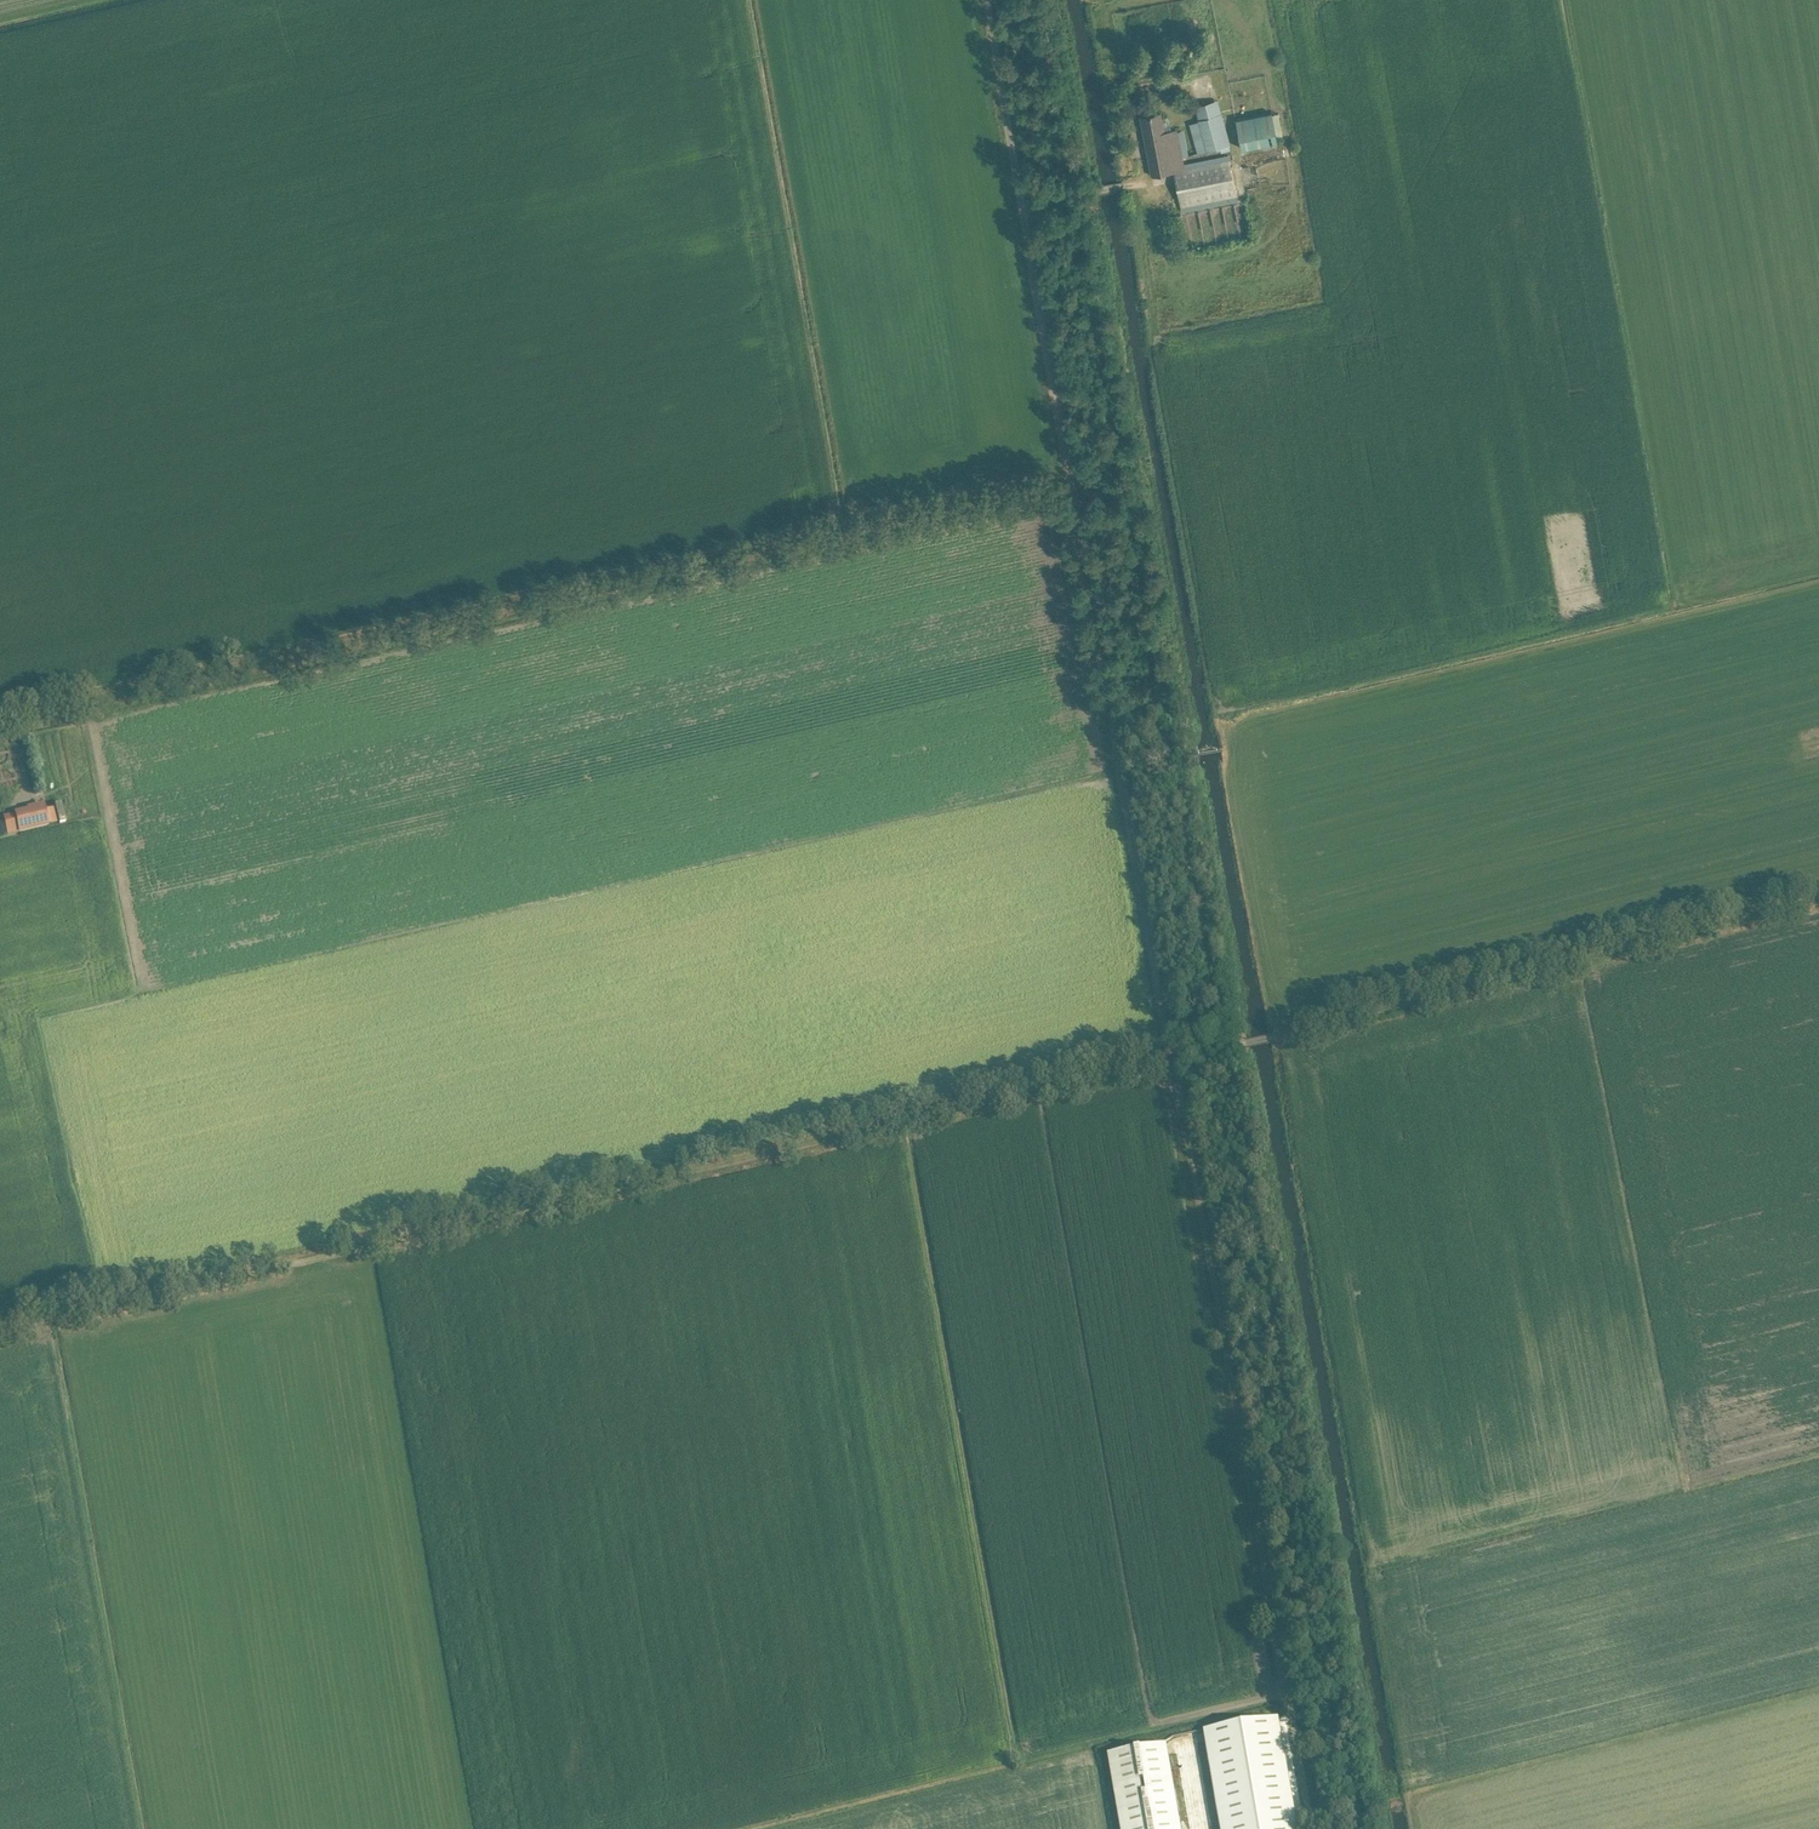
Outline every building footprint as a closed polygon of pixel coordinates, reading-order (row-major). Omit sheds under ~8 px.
[(1152,175),(1174,171),(1181,206),(1237,195),(1230,160),(1185,168),(1177,129),(1164,132),(1160,112),(1141,116),(1152,175)] [(1244,146),(1282,141),(1278,112),(1240,117),(1244,146)] [(1222,113),(1198,119),(1199,121),(1199,123),(1207,150),(1220,147),(1220,146),(1222,151),(1231,149),(1229,144),(1230,144),(1231,143),(1222,113)] [(50,826),(45,803),(27,807),(28,810),(14,813),(15,814),(4,816),(9,836),(50,826)] [(1203,1731),(1221,1828),(1298,1828),(1279,1718),(1203,1731)] [(1189,1828),(1213,1828),(1199,1740),(1175,1744),(1189,1828)] [(1122,1828),(1181,1828),(1166,1744),(1109,1754),(1122,1828)]
